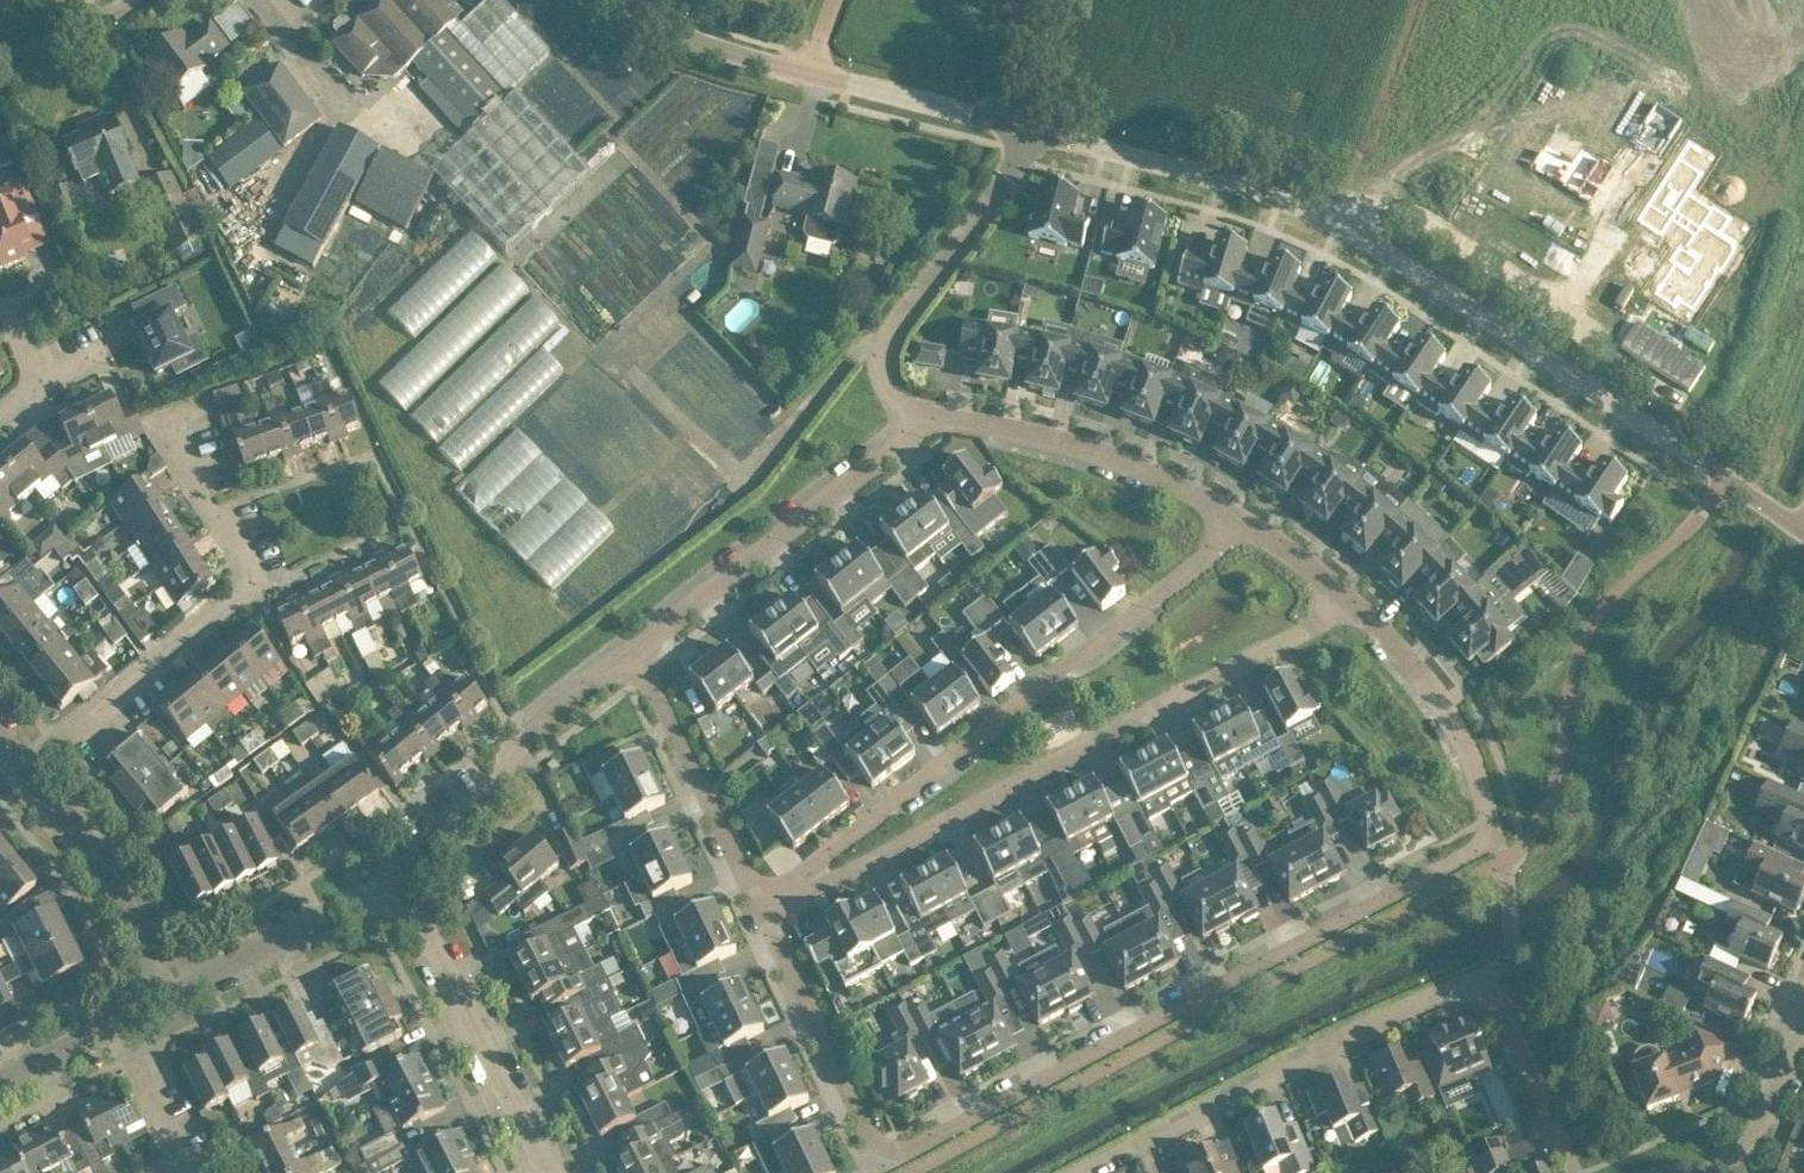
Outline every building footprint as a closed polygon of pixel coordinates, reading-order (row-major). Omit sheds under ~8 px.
[(336,48),(363,77),(365,78),(395,80),(414,61),(430,78),(420,87),(464,135),(473,126),(484,115),(489,121),(448,159),(433,172),(448,188),(507,252),(591,174),(518,94),(504,108),(499,102),(506,95),(552,53),(503,0),(489,0),(474,14),(462,25),(447,8),(437,8),(438,0),(379,0),(363,14),(363,23),(354,22),(336,39),(336,48)] [(148,58),(174,93),(205,70),(202,66),(209,61),(228,47),(210,23),(185,43),(179,35),(148,58)] [(243,92),(284,146),(321,118),(280,64),(243,92)] [(1657,105),(1634,140),(1660,157),(1683,123),(1657,105)] [(65,141),(75,164),(77,170),(78,170),(82,182),(101,174),(109,193),(138,181),(126,150),(127,150),(113,116),(86,127),(88,132),(65,141)] [(281,150),(259,122),(210,159),(231,187),(281,150)] [(0,127),(0,164),(2,169),(15,163),(0,127)] [(341,128),(330,149),(276,247),(314,268),(367,170),(378,149),(341,128)] [(1556,128),(1529,168),(1589,207),(1615,168),(1556,128)] [(1687,141),(1636,219),(1660,235),(1672,217),(1694,231),(1686,243),(1680,240),(1669,256),(1675,260),(1655,290),(1689,312),(1749,222),(1715,199),(1714,201),(1692,187),(1711,157),(1687,141)] [(205,143),(185,143),(185,163),(192,172),(205,163),(205,143)] [(766,143),(764,166),(779,168),(781,145),(766,143)] [(176,252),(178,251),(184,263),(206,253),(200,240),(203,239),(172,174),(145,187),(176,252)] [(808,214),(808,217),(804,232),(808,240),(833,246),(840,242),(845,226),(856,229),(862,225),(865,214),(861,209),(850,206),(856,184),(819,174),(816,184),(783,176),(775,206),(808,214)] [(1,274),(3,268),(26,259),(22,248),(32,244),(23,223),(39,217),(30,195),(24,180),(0,190),(0,274),(1,274)] [(82,206),(73,185),(47,195),(56,217),(82,206)] [(1074,218),(1080,195),(1043,186),(1030,237),(1066,247),(1067,244),(1083,248),(1090,222),(1074,218)] [(354,207),(350,214),(369,224),(372,216),(354,207)] [(1154,269),(1168,218),(1131,208),(1125,231),(1109,227),(1102,253),(1118,258),(1117,260),(1154,269)] [(731,268),(757,275),(770,223),(744,216),(731,268)] [(562,331),(468,232),(384,317),(419,348),(375,391),(468,483),(451,501),(554,604),(618,536),(516,431),(568,377),(544,352),(562,331)] [(1206,288),(1232,296),(1242,267),(1248,250),(1218,241),(1213,258),(1188,251),(1178,285),(1204,292),(1206,288)] [(1255,305),(1281,315),(1294,288),(1301,271),(1298,270),(1300,266),(1289,261),(1288,265),(1272,259),(1265,276),(1242,267),(1232,296),(1231,300),(1254,309),(1255,305)] [(1085,280),(1081,295),(1099,300),(1103,284),(1085,280)] [(1042,286),(1026,282),(1023,296),(1038,300),(1042,286)] [(1303,326),(1327,339),(1343,313),(1352,296),(1325,282),(1316,298),(1294,288),(1281,315),(1279,319),(1301,330),(1303,326)] [(176,289),(142,306),(150,323),(135,330),(137,334),(134,336),(141,351),(144,349),(157,375),(174,367),(178,375),(208,361),(196,337),(186,342),(172,314),(185,308),(176,289)] [(1174,308),(1161,305),(1157,319),(1170,322),(1174,308)] [(1348,352),(1371,367),(1390,342),(1400,327),(1375,310),(1364,325),(1343,313),(1327,339),(1325,343),(1346,355),(1348,352)] [(1009,384),(1012,366),(1016,335),(989,331),(989,327),(967,323),(961,357),(982,361),(979,379),(1009,384)] [(1058,395),(1062,377),(1068,346),(1041,340),(1042,336),(1016,331),(1016,335),(1012,366),(1032,370),(1028,388),(1044,391),(1043,395),(1055,398),(1055,394),(1058,395)] [(1231,349),(1236,337),(1224,331),(1218,343),(1231,349)] [(1201,341),(1188,335),(1183,346),(1195,352),(1201,341)] [(1394,382),(1417,398),(1435,373),(1446,358),(1443,356),(1446,353),(1436,346),(1433,350),(1420,341),(1410,356),(1390,342),(1371,367),(1369,371),(1392,386),(1394,382)] [(1106,408),(1111,391),(1119,361),(1093,353),(1094,349),(1069,342),(1068,346),(1062,377),(1082,382),(1077,399),(1106,408)] [(916,364),(942,368),(945,350),(919,346),(916,364)] [(1218,363),(1232,369),(1238,355),(1224,349),(1218,363)] [(1153,425),(1160,409),(1169,379),(1143,369),(1145,365),(1120,357),(1119,361),(1111,391),(1131,398),(1124,415),(1153,425)] [(1310,370),(1291,360),(1283,375),(1302,385),(1310,370)] [(310,361),(296,365),(299,375),(313,370),(310,361)] [(1169,379),(1160,409),(1178,416),(1171,433),(1186,440),(1184,443),(1195,448),(1197,444),(1199,446),(1206,429),(1220,396),(1225,384),(1176,362),(1169,379)] [(203,369),(192,374),(194,379),(195,380),(206,375),(203,369)] [(1440,413),(1462,428),(1481,404),(1491,388),(1466,371),(1455,386),(1435,373),(1417,398),(1414,401),(1437,416),(1440,413)] [(280,373),(267,378),(271,388),(284,383),(280,373)] [(328,381),(319,384),(339,441),(349,437),(347,433),(362,428),(353,405),(350,395),(336,400),(328,381)] [(1304,390),(1289,382),(1279,400),(1294,408),(1304,390)] [(317,407),(303,412),(315,445),(329,440),(330,444),(339,441),(319,384),(310,387),(317,407)] [(218,404),(228,400),(225,393),(215,396),(218,404)] [(271,424),(258,429),(270,461),(283,456),(285,461),(294,457),(273,401),(271,394),(261,397),(271,424)] [(90,396),(82,400),(105,448),(130,436),(132,440),(146,434),(133,407),(120,413),(112,397),(94,405),(90,396)] [(1252,453),(1265,425),(1241,412),(1243,408),(1220,396),(1206,429),(1225,438),(1216,454),(1243,469),(1252,453)] [(1354,396),(1346,409),(1358,417),(1367,404),(1354,396)] [(283,397),(273,401),(294,457),(303,454),(302,450),(315,445),(303,412),(298,399),(285,404),(283,397)] [(68,471),(75,481),(112,463),(105,448),(82,400),(73,404),(78,414),(60,422),(67,438),(51,446),(68,471)] [(1485,443),(1508,459),(1526,434),(1536,419),(1511,402),(1501,417),(1481,404),(1462,428),(1460,432),(1483,447),(1485,443)] [(1340,409),(1331,422),(1339,428),(1346,426),(1352,418),(1340,409)] [(270,461),(258,429),(244,433),(237,414),(227,418),(248,474),(258,471),(256,466),(270,461)] [(1286,495),(1296,479),(1311,452),(1288,438),(1290,434),(1267,421),(1265,425),(1252,453),(1270,463),(1260,478),(1286,495)] [(1530,474),(1553,489),(1572,465),(1582,449),(1556,432),(1546,447),(1526,434),(1508,459),(1505,462),(1528,477),(1530,474)] [(0,451),(0,458),(31,495),(37,490),(46,501),(62,488),(64,490),(75,481),(68,471),(51,446),(37,457),(26,443),(11,456),(4,448),(0,451)] [(1327,523),(1338,509),(1354,483),(1332,467),(1335,463),(1313,449),(1311,452),(1296,479),(1313,491),(1302,505),(1327,523)] [(168,468),(158,454),(151,458),(149,470),(154,477),(168,468)] [(981,477),(966,457),(944,475),(951,483),(939,492),(976,539),(976,538),(1008,514),(995,497),(996,496),(994,493),(1003,486),(990,470),(981,477)] [(0,458),(0,525),(1,526),(12,517),(9,513),(31,495),(0,458)] [(1572,465),(1553,489),(1551,493),(1574,508),(1576,505),(1600,521),(1602,518),(1612,524),(1623,507),(1614,500),(1627,480),(1602,463),(1592,478),(1572,465)] [(1436,472),(1427,483),(1441,495),(1450,484),(1436,472)] [(1366,555),(1378,541),(1396,516),(1375,499),(1378,495),(1357,479),(1354,483),(1338,509),(1354,521),(1342,535),(1366,555)] [(111,504),(125,525),(163,500),(160,501),(147,481),(111,504)] [(1487,490),(1479,503),(1490,511),(1499,498),(1487,490)] [(923,495),(902,511),(927,546),(931,551),(953,534),(972,559),(984,549),(976,538),(976,539),(975,539),(940,494),(929,503),(923,495)] [(125,525),(138,545),(176,521),(163,500),(125,525)] [(1403,589),(1415,575),(1450,539),(1428,518),(1427,519),(1408,502),(1396,516),(1378,541),(1393,554),(1380,567),(1392,579),(1389,582),(1398,590),(1401,587),(1403,589)] [(890,540),(878,548),(899,575),(917,598),(929,589),(915,571),(935,556),(931,551),(927,546),(902,511),(880,528),(890,540)] [(138,545),(151,566),(189,541),(176,521),(138,545)] [(55,526),(43,536),(54,549),(66,539),(55,526)] [(74,562),(80,557),(85,553),(72,537),(63,543),(73,555),(71,557),(71,558),(74,562)] [(1437,625),(1451,612),(1472,590),(1453,570),(1467,557),(1450,539),(1415,575),(1430,590),(1416,602),(1437,625)] [(151,566),(164,586),(203,561),(189,541),(151,566)] [(65,562),(71,558),(71,557),(73,555),(63,543),(55,550),(65,562)] [(1052,545),(1040,554),(1059,578),(1070,569),(1052,545)] [(858,546),(837,562),(864,596),(868,600),(872,605),(892,590),(905,608),(917,598),(899,575),(878,548),(867,557),(858,546)] [(80,557),(93,575),(105,566),(92,549),(85,554),(85,553),(80,557)] [(392,552),(383,556),(411,610),(420,606),(410,587),(424,580),(408,549),(394,556),(392,552)] [(1119,568),(1106,551),(1097,558),(1095,555),(1073,573),(1103,611),(1125,594),(1110,575),(1119,568)] [(1040,554),(1028,563),(1040,579),(1041,578),(1047,587),(1059,578),(1040,554)] [(376,565),(364,572),(380,602),(392,596),(402,615),(411,610),(383,556),(374,561),(376,565)] [(1580,557),(1564,581),(1580,597),(1596,567),(1580,557)] [(1,632),(34,605),(43,598),(29,580),(39,572),(28,559),(2,581),(11,592),(0,601),(0,631),(1,632)] [(203,561),(164,586),(186,619),(207,602),(201,593),(216,583),(203,561)] [(845,617),(834,626),(852,649),(864,640),(846,617),(868,600),(864,596),(837,562),(815,579),(845,617)] [(93,575),(107,595),(120,587),(105,566),(93,575)] [(349,574),(340,578),(368,632),(376,628),(367,609),(380,602),(364,572),(351,578),(349,574)] [(333,587),(321,594),(336,624),(349,618),(358,637),(368,632),(340,578),(331,583),(333,587)] [(1020,594),(1057,643),(1079,627),(1047,587),(1041,578),(1040,579),(1020,594)] [(71,606),(81,598),(93,589),(87,581),(64,597),(71,606)] [(1546,596),(1559,612),(1575,599),(1562,583),(1546,596)] [(107,595),(121,614),(133,605),(120,587),(107,595)] [(1472,590),(1451,612),(1464,628),(1450,639),(1469,663),(1478,656),(1485,665),(1512,644),(1504,635),(1507,632),(1489,610),(1492,607),(1475,587),(1472,590)] [(93,589),(81,598),(87,607),(99,598),(93,589)] [(306,596),(297,600),(324,654),(333,650),(323,631),(336,624),(321,594),(308,600),(306,596)] [(1057,643),(1020,594),(1005,605),(1017,620),(1010,626),(1036,660),(1057,643)] [(987,596),(975,605),(994,629),(1005,619),(987,596)] [(771,613),(798,648),(808,660),(829,644),(840,659),(852,649),(834,626),(822,635),(793,597),(771,613)] [(14,653),(59,616),(44,598),(43,598),(34,605),(1,632),(0,632),(0,635),(14,653)] [(324,654),(297,600),(288,605),(290,609),(277,616),(292,647),(306,640),(315,659),(324,654)] [(133,605),(121,614),(142,643),(158,631),(143,611),(140,614),(133,605)] [(994,629),(975,605),(963,614),(982,638),(994,629)] [(771,613),(750,630),(766,650),(759,656),(773,673),(780,667),(787,676),(808,660),(798,648),(771,613)] [(14,653),(30,671),(65,643),(75,635),(59,616),(14,653)] [(103,629),(109,637),(121,628),(115,620),(103,629)] [(121,628),(109,637),(115,645),(127,636),(121,628)] [(234,644),(263,679),(282,663),(255,630),(236,646),(234,644)] [(962,657),(943,633),(932,642),(950,666),(962,657)] [(963,658),(993,697),(1015,680),(985,641),(963,658)] [(30,671),(45,690),(80,661),(65,643),(30,671)] [(234,644),(215,659),(244,694),(263,679),(234,644)] [(416,655),(420,663),(434,656),(430,648),(416,655)] [(727,648),(709,663),(735,697),(754,682),(727,648)] [(333,650),(324,654),(328,661),(337,657),(333,650)] [(215,659),(197,675),(225,710),(244,694),(215,659)] [(423,667),(433,678),(472,725),(479,719),(476,715),(488,705),(466,678),(454,688),(431,660),(423,667)] [(80,661),(45,690),(61,710),(96,681),(80,661)] [(735,697),(709,663),(690,677),(716,711),(735,697)] [(769,677),(775,685),(787,700),(799,691),(780,667),(769,677)] [(344,694),(331,669),(317,677),(307,685),(321,705),(331,701),(344,694)] [(953,670),(932,686),(959,720),(980,704),(953,670)] [(908,699),(938,737),(959,720),(932,686),(921,672),(900,688),(890,675),(878,684),(897,708),(908,699)] [(1310,715),(1321,709),(1311,691),(1301,696),(1289,674),(1265,687),(1288,731),(1312,718),(1310,715)] [(197,675),(178,690),(207,725),(225,710),(197,675)] [(764,694),(775,685),(769,677),(757,686),(764,694)] [(439,701),(428,710),(450,737),(461,728),(464,731),(472,725),(433,678),(425,685),(439,701)] [(885,717),(897,708),(878,684),(867,694),(885,717)] [(207,725),(178,690),(158,706),(174,725),(187,741),(188,741),(196,750),(215,734),(207,725)] [(396,709),(434,756),(442,749),(439,746),(450,737),(428,710),(416,695),(405,704),(397,694),(389,700),(396,709)] [(298,703),(289,710),(298,722),(307,716),(298,703)] [(1217,716),(1237,755),(1245,769),(1281,750),(1277,742),(1262,713),(1249,720),(1240,704),(1217,716)] [(401,732),(390,741),(412,767),(423,759),(426,762),(434,756),(396,709),(388,715),(401,732)] [(298,722),(289,710),(281,716),(290,729),(298,722)] [(1755,719),(1777,729),(1780,721),(1758,711),(1755,719)] [(1237,755),(1217,716),(1193,729),(1213,767),(1216,771),(1222,782),(1245,769),(1237,755)] [(698,723),(704,736),(714,731),(708,718),(698,723)] [(888,720),(867,737),(894,771),(915,755),(888,720)] [(311,722),(303,727),(312,740),(320,734),(311,722)] [(1793,725),(1781,752),(1803,762),(1803,730),(1793,725)] [(825,750),(832,759),(849,781),(861,772),(873,788),(894,771),(867,737),(861,729),(840,745),(825,726),(813,735),(825,750)] [(312,740),(303,727),(294,734),(303,746),(312,740)] [(412,767),(390,741),(380,729),(369,738),(366,734),(357,741),(396,787),(404,780),(401,777),(412,767)] [(258,732),(249,738),(259,751),(267,745),(258,732)] [(1290,735),(1277,742),(1281,750),(1291,768),(1304,761),(1290,735)] [(259,751),(249,738),(241,744),(250,757),(259,751)] [(776,749),(767,738),(758,745),(767,756),(776,749)] [(112,781),(126,797),(166,764),(154,750),(150,754),(138,739),(109,763),(119,776),(112,781)] [(179,750),(172,742),(162,750),(169,758),(179,750)] [(1144,755),(1164,793),(1171,806),(1194,793),(1204,812),(1217,805),(1203,778),(1190,785),(1188,781),(1167,742),(1144,755)] [(271,750),(263,756),(272,769),(281,762),(271,750)] [(335,773),(334,774),(358,809),(385,790),(378,780),(372,784),(347,750),(328,763),(335,773)] [(832,759),(825,750),(814,759),(820,768),(832,759)] [(210,781),(217,790),(235,776),(231,770),(239,764),(230,753),(218,762),(224,770),(210,781)] [(603,774),(615,798),(654,779),(642,755),(603,774)] [(1140,806),(1164,793),(1144,755),(1120,767),(1140,806)] [(272,769),(263,756),(254,762),(264,775),(272,769)] [(599,777),(592,763),(584,767),(590,781),(599,777)] [(126,797),(139,813),(145,808),(155,820),(185,797),(173,782),(177,778),(166,764),(126,797)] [(823,771),(804,786),(831,820),(850,806),(823,771)] [(1216,771),(1203,778),(1217,805),(1230,798),(1216,771)] [(334,774),(314,788),(339,823),(358,809),(334,774)] [(654,779),(615,798),(626,822),(665,803),(654,779)] [(1388,823),(1397,818),(1387,800),(1379,804),(1375,799),(1356,809),(1353,802),(1345,806),(1331,779),(1315,788),(1327,811),(1328,810),(1335,825),(1336,824),(1350,817),(1369,851),(1380,846),(1382,849),(1394,843),(1392,839),(1396,837),(1388,823)] [(207,781),(202,782),(200,788),(204,792),(209,791),(211,785),(207,781)] [(1094,781),(1070,793),(1097,843),(1098,846),(1113,838),(1106,824),(1115,819),(1094,781)] [(1785,842),(1786,845),(1796,850),(1798,848),(1803,851),(1803,798),(1769,782),(1756,811),(1784,824),(1778,839),(1785,842)] [(804,786),(786,800),(813,834),(831,820),(804,786)] [(314,788),(294,802),(319,836),(339,823),(314,788)] [(226,791),(217,797),(226,810),(235,804),(226,791)] [(1097,843),(1070,793),(1047,806),(1067,844),(1074,840),(1081,852),(1097,843)] [(226,810),(217,797),(209,803),(218,816),(226,810)] [(813,834),(786,800),(767,815),(794,849),(813,834)] [(319,836),(294,802),(274,816),(291,841),(285,845),(292,855),(319,836)] [(742,814),(748,827),(758,823),(752,810),(742,814)] [(1143,810),(1130,817),(1144,843),(1157,836),(1143,810)] [(1289,837),(1297,851),(1317,889),(1343,875),(1325,841),(1341,833),(1336,824),(1335,825),(1328,810),(1327,811),(1312,818),(1315,823),(1289,837)] [(184,813),(175,819),(183,831),(192,824),(184,813)] [(1144,843),(1130,817),(1116,824),(1130,850),(1144,843)] [(183,831),(175,819),(167,824),(176,836),(183,831)] [(258,819),(235,830),(258,876),(281,864),(258,819)] [(1021,820),(997,832),(1018,870),(1041,858),(1021,820)] [(628,837),(622,824),(613,828),(619,841),(611,846),(618,860),(626,855),(620,841),(628,837)] [(1706,824),(1695,846),(1713,854),(1724,832),(1706,824)] [(235,830),(214,841),(237,887),(258,876),(235,830)] [(555,838),(570,871),(588,863),(572,830),(555,838)] [(1234,868),(1249,861),(1239,839),(1235,830),(1218,839),(1234,868)] [(1239,839),(1249,861),(1253,869),(1269,861),(1254,831),(1239,839)] [(1018,870),(997,832),(974,845),(994,883),(1018,870)] [(630,853),(642,877),(681,858),(669,834),(630,853)] [(535,836),(516,851),(541,881),(559,867),(550,855),(535,836)] [(214,841),(192,852),(215,898),(237,887),(214,841)] [(1753,896),(1795,915),(1797,911),(1799,910),(1803,901),(1802,898),(1803,894),(1803,883),(1787,875),(1793,861),(1755,844),(1742,872),(1760,880),(1753,896)] [(18,867),(3,848),(0,850),(0,882),(18,867)] [(1070,848),(1057,855),(1071,882),(1084,875),(1070,848)] [(541,881),(516,851),(498,866),(506,877),(483,895),(499,915),(522,896),(531,908),(550,893),(541,881)] [(1317,889),(1297,851),(1270,865),(1291,903),(1317,889)] [(215,898),(192,852),(170,864),(193,909),(215,898)] [(1071,882),(1057,855),(1043,863),(1057,889),(1071,882)] [(681,858),(642,877),(654,901),(693,882),(681,858)] [(948,858),(924,871),(945,909),(968,897),(948,858)] [(1150,875),(1155,883),(1168,903),(1182,896),(1166,866),(1150,875)] [(0,882),(0,912),(1,913),(34,886),(18,867),(0,882)] [(945,909),(924,871),(901,883),(921,922),(929,917),(937,932),(952,924),(945,909)] [(1236,872),(1210,886),(1230,925),(1257,911),(1236,872)] [(1711,892),(1682,878),(1675,894),(1704,907),(1711,892)] [(1168,903),(1155,883),(1140,891),(1150,908),(1156,920),(1172,912),(1168,903)] [(1230,925),(1210,886),(1184,900),(1204,938),(1215,933),(1217,936),(1230,930),(1228,926),(1230,925)] [(997,887),(984,894),(998,921),(1011,914),(997,887)] [(998,921),(984,894),(970,901),(984,928),(998,921)] [(511,960),(525,988),(560,970),(557,964),(583,950),(585,949),(575,930),(593,921),(592,919),(611,910),(604,897),(539,929),(546,942),(532,949),(511,960)] [(897,940),(898,940),(875,897),(852,909),(851,909),(872,948),(872,947),(882,966),(904,953),(897,940)] [(14,965),(27,958),(66,938),(65,936),(67,933),(62,924),(59,923),(52,911),(40,918),(30,899),(25,903),(0,924),(0,930),(6,942),(3,944),(14,965)] [(483,909),(476,900),(466,909),(471,919),(483,909)] [(640,906),(647,921),(655,917),(649,902),(640,906)] [(1772,920),(1747,908),(1736,903),(1725,927),(1724,928),(1718,931),(1713,939),(1716,946),(1730,953),(1769,970),(1770,967),(1774,966),(1778,958),(1776,955),(1783,940),(1766,933),(1772,920)] [(675,923),(686,947),(725,928),(714,904),(675,923)] [(851,909),(852,909),(851,906),(826,919),(831,929),(804,943),(816,964),(817,966),(831,958),(846,988),(883,968),(882,966),(872,947),(872,948),(851,909)] [(1125,924),(1153,976),(1179,963),(1156,920),(1150,908),(1136,915),(1137,917),(1125,924)] [(664,912),(655,917),(662,930),(668,927),(671,926),(670,925),(664,912)] [(1069,956),(1084,948),(1074,926),(1070,917),(1054,926),(1069,956)] [(1074,926),(1084,948),(1088,956),(1104,948),(1089,918),(1074,926)] [(1126,990),(1153,976),(1125,924),(1124,922),(1105,932),(1113,948),(1106,952),(1126,990)] [(924,926),(910,933),(925,959),(938,952),(924,926)] [(725,928),(686,947),(671,954),(679,970),(694,963),(698,971),(737,952),(725,928)] [(925,959),(910,933),(897,940),(911,966),(925,959)] [(482,938),(489,952),(504,944),(500,936),(490,934),(482,938)] [(27,958),(14,965),(13,965),(20,978),(34,971),(41,986),(80,966),(74,954),(76,951),(71,942),(68,941),(66,938),(27,958)] [(1057,948),(1038,958),(1046,974),(1066,1012),(1069,1010),(1070,1014),(1083,1007),(1081,1004),(1092,998),(1072,960),(1065,964),(1057,948)] [(547,1011),(567,1001),(608,979),(601,966),(593,970),(583,950),(557,964),(560,970),(525,988),(532,1002),(539,999),(546,1012),(547,1011)] [(986,962),(990,970),(1003,990),(1017,983),(1002,953),(986,962)] [(1708,959),(1707,960),(1697,955),(1693,962),(1704,967),(1695,987),(1711,995),(1704,1009),(1721,1017),(1743,1027),(1744,1024),(1747,1025),(1752,1015),(1749,1014),(1757,997),(1744,992),(1751,978),(1708,959)] [(1038,958),(1019,968),(1027,983),(1019,987),(1040,1026),(1066,1012),(1046,974),(1038,958)] [(615,959),(601,966),(608,979),(622,972),(615,959)] [(1630,963),(1614,983),(1627,989),(1635,993),(1645,970),(1630,963)] [(335,987),(344,1004),(385,983),(384,980),(377,984),(369,970),(335,987)] [(1003,990),(990,970),(976,978),(991,1007),(1007,999),(1003,990)] [(685,977),(676,981),(683,995),(691,990),(700,986),(693,973),(685,977)] [(12,1001),(0,977),(0,1007),(12,1001)] [(545,1027),(556,1049),(604,1025),(594,1004),(615,994),(608,979),(567,1001),(573,1013),(545,1027)] [(339,1007),(347,1023),(394,999),(385,983),(344,1004),(339,1007)] [(698,1004),(689,1009),(701,1032),(714,1025),(753,1007),(741,983),(702,1001),(698,1003),(698,1004)] [(1673,1001),(1699,1008),(1703,995),(1676,988),(1673,1001)] [(691,990),(683,995),(689,1009),(698,1004),(698,1003),(691,990)] [(355,1038),(360,1036),(402,1015),(394,999),(347,1023),(355,1038)] [(1615,1020),(1607,1001),(1587,1010),(1595,1029),(1615,1020)] [(653,1002),(639,1009),(646,1023),(660,1015),(653,1002)] [(287,1040),(301,1067),(303,1069),(314,1063),(316,1066),(328,1070),(343,1061),(323,1022),(317,1025),(312,1015),(306,1018),(299,1005),(276,1017),(287,1040)] [(905,1043),(920,1035),(909,1013),(905,1005),(889,1013),(905,1043)] [(962,1078),(988,1064),(968,1025),(957,1006),(932,1020),(924,1005),(909,1013),(920,1035),(927,1049),(942,1041),(962,1078)] [(701,1032),(699,1033),(710,1055),(710,1056),(712,1055),(721,1051),(721,1052),(725,1050),(764,1031),(753,1007),(714,1025),(701,1032)] [(994,1011),(968,1025),(988,1064),(1014,1050),(994,1011)] [(402,1015),(360,1036),(369,1053),(382,1047),(403,1036),(396,1021),(403,1017),(402,1015)] [(1424,1056),(1433,1078),(1437,1088),(1490,1066),(1470,1020),(1431,1036),(1437,1050),(1424,1056)] [(593,1057),(599,1069),(646,1045),(637,1027),(619,1036),(612,1021),(604,1025),(556,1049),(567,1070),(593,1057)] [(240,1035),(252,1058),(266,1086),(289,1074),(301,1067),(287,1040),(276,1046),(264,1024),(240,1035)] [(1641,1095),(1642,1095),(1648,1111),(1679,1099),(1678,1095),(1714,1082),(1730,1047),(1696,1032),(1687,1053),(1665,1060),(1665,1059),(1662,1055),(1660,1053),(1659,1052),(1655,1049),(1652,1048),(1650,1048),(1648,1047),(1646,1048),(1643,1048),(1641,1049),(1639,1051),(1637,1053),(1635,1055),(1635,1057),(1634,1059),(1634,1061),(1634,1064),(1636,1069),(1633,1070),(1635,1076),(1634,1078),(1633,1081),(1632,1082),(1632,1084),(1632,1086),(1633,1088),(1634,1090),(1636,1092),(1637,1093),(1638,1094),(1641,1095)] [(205,1053),(208,1059),(229,1099),(230,1099),(233,1105),(254,1094),(257,1100),(270,1094),(266,1086),(252,1058),(240,1064),(228,1042),(225,1043),(222,1037),(205,1045),(208,1052),(205,1053)] [(579,1095),(590,1116),(625,1099),(641,1090),(634,1076),(651,1055),(646,1045),(599,1069),(580,1078),(587,1091),(579,1095)] [(874,1071),(884,1090),(893,1085),(900,1099),(904,1097),(906,1101),(919,1094),(917,1091),(928,1085),(907,1047),(880,1061),(883,1067),(874,1071)] [(1370,1062),(1379,1084),(1386,1100),(1404,1093),(1410,1107),(1434,1097),(1433,1093),(1423,1071),(1410,1077),(1399,1050),(1370,1062)] [(721,1051),(712,1055),(719,1070),(727,1065),(721,1051)] [(734,1079),(725,1083),(736,1106),(758,1096),(797,1077),(786,1053),(747,1072),(747,1073),(743,1075),(736,1061),(728,1065),(734,1079)] [(710,1055),(688,1065),(696,1081),(719,1070),(712,1055),(710,1056),(710,1055)] [(381,1062),(360,1072),(352,1076),(360,1092),(371,1086),(382,1108),(432,1083),(419,1057),(387,1073),(381,1062)] [(229,1099),(208,1059),(186,1070),(207,1111),(229,1099)] [(797,1077),(758,1096),(770,1120),(809,1102),(797,1077)] [(1344,1078),(1308,1093),(1318,1118),(1328,1114),(1334,1130),(1348,1125),(1355,1143),(1383,1132),(1364,1085),(1349,1091),(1344,1078)] [(433,1084),(432,1083),(382,1108),(377,1111),(389,1136),(361,1151),(368,1164),(401,1146),(394,1134),(403,1129),(403,1131),(441,1111),(428,1086),(433,1084)] [(117,1089),(97,1099),(123,1146),(132,1141),(127,1131),(144,1123),(134,1104),(129,1107),(120,1090),(118,1091),(117,1089)] [(84,1124),(72,1130),(92,1168),(110,1159),(112,1152),(123,1146),(97,1099),(83,1106),(84,1108),(77,1111),(84,1124)] [(635,1120),(641,1132),(673,1116),(667,1103),(635,1119),(625,1099),(590,1116),(601,1138),(635,1120)] [(1434,1110),(1440,1127),(1450,1123),(1444,1106),(1434,1110)] [(619,1172),(647,1172),(659,1167),(672,1160),(677,1157),(671,1144),(681,1139),(683,1138),(684,1136),(685,1134),(686,1130),(685,1127),(678,1113),(673,1116),(641,1132),(615,1146),(622,1159),(614,1163),(619,1172)] [(1254,1149),(1264,1172),(1280,1165),(1283,1172),(1311,1172),(1315,1171),(1311,1159),(1296,1125),(1283,1131),(1276,1114),(1245,1127),(1254,1149)] [(257,1154),(263,1167),(294,1151),(288,1138),(306,1129),(301,1119),(248,1147),(253,1156),(257,1154)] [(318,1119),(311,1122),(319,1137),(325,1133),(318,1119)] [(32,1132),(53,1172),(65,1172),(61,1165),(72,1159),(79,1172),(83,1172),(86,1172),(92,1168),(72,1130),(64,1134),(58,1122),(54,1124),(54,1123),(52,1125),(51,1123),(32,1132)] [(765,1122),(756,1126),(758,1129),(763,1139),(767,1137),(772,1135),(765,1122)] [(243,1124),(241,1125),(220,1136),(227,1149),(249,1138),(243,1124)] [(348,1126),(335,1132),(334,1133),(341,1147),(342,1147),(350,1143),(352,1133),(348,1126)] [(772,1135),(767,1137),(772,1147),(788,1139),(784,1129),(772,1135)] [(415,1172),(443,1172),(475,1157),(462,1130),(436,1144),(411,1156),(405,1144),(401,1146),(368,1164),(354,1170),(356,1172),(384,1172),(408,1160),(415,1172)] [(1478,1148),(1469,1152),(1478,1172),(1501,1172),(1513,1168),(1507,1153),(1529,1144),(1522,1130),(1478,1148)] [(11,1172),(53,1172),(32,1132),(17,1140),(18,1142),(12,1145),(14,1150),(2,1156),(6,1164),(11,1172)] [(765,1164),(769,1172),(790,1172),(825,1156),(813,1132),(774,1151),(778,1158),(765,1164)] [(324,1163),(338,1156),(333,1147),(300,1164),(294,1151),(263,1167),(267,1172),(305,1172),(324,1163)] [(1186,1172),(1223,1172),(1212,1148),(1181,1161),(1186,1172)] [(790,1172),(833,1172),(825,1156),(790,1172)] [(471,1159),(475,1157),(443,1172),(478,1172),(471,1159)] [(647,1172),(679,1172),(672,1160),(659,1167),(647,1172)] [(164,1161),(143,1172),(140,1172),(170,1172),(164,1161)] [(328,1172),(324,1163),(305,1172),(326,1172),(328,1172)] [(6,1164),(0,1167),(0,1172),(11,1172),(6,1164)] [(1547,1165),(1528,1172),(1551,1172),(1547,1165)]
